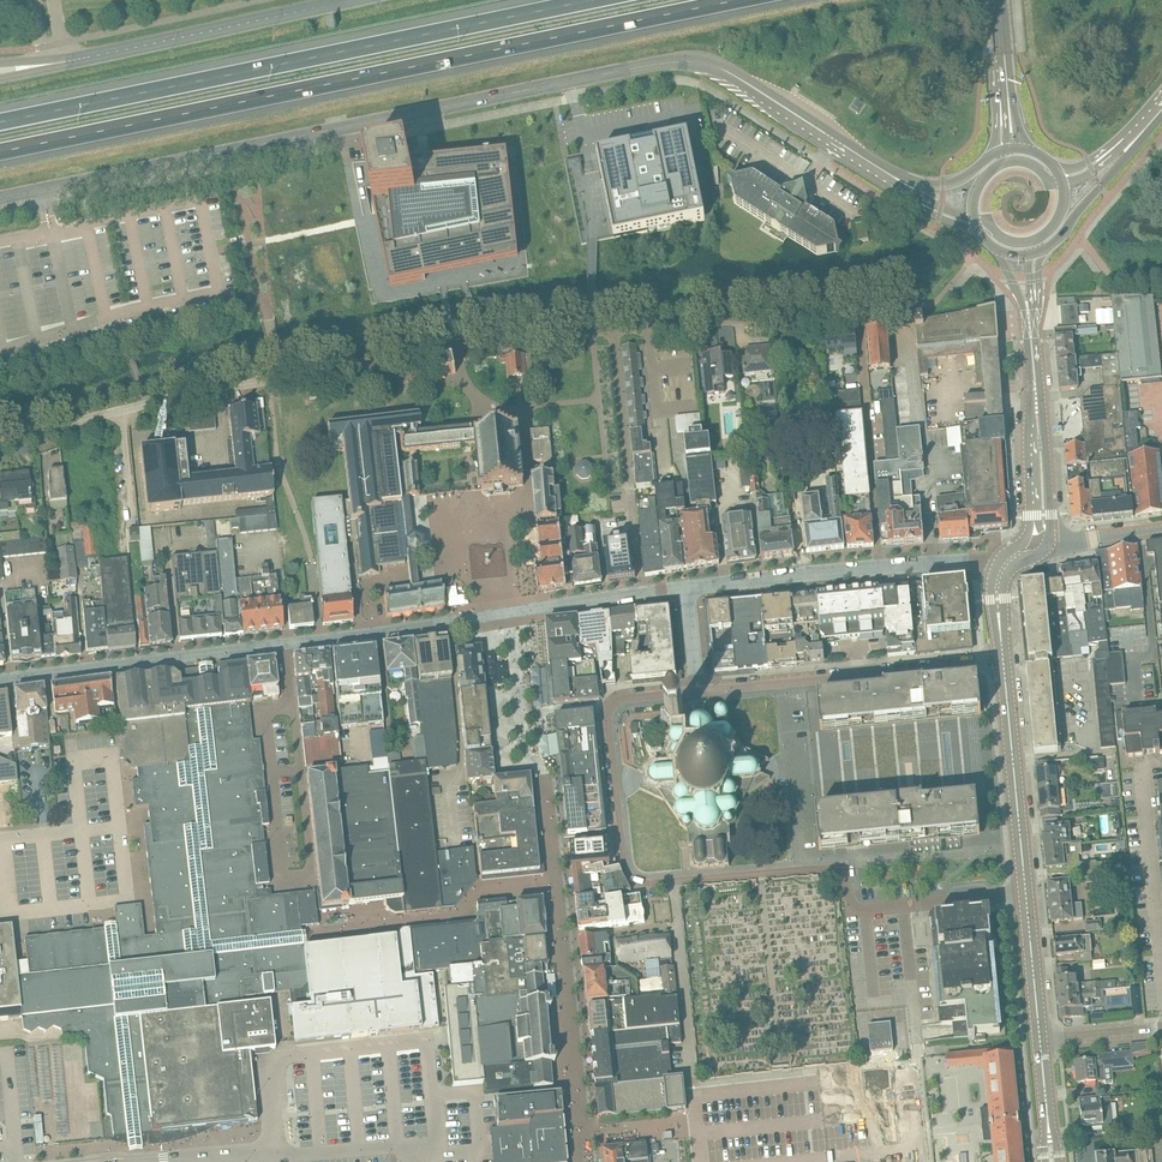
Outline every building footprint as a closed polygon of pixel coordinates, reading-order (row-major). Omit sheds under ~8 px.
[(580,158),(564,161),(581,245),(594,243),(705,220),(688,136),(597,155),(598,158),(589,160),(581,162),(580,158)] [(406,146),(364,155),(367,168),(391,286),(424,280),(519,260),(507,153),(410,163),(406,146)] [(808,206),(805,194),(805,192),(803,187),(798,188),(784,191),(782,194),(753,175),(735,179),(731,176),(728,181),(732,184),(735,202),(772,226),(781,232),(781,231),(818,255),(836,251),(840,254),(843,249),(839,246),(835,228),(805,209),(808,206)] [(869,241),(866,223),(855,225),(858,242),(869,241)] [(372,292),(371,301),(380,302),(382,294),(372,292)] [(1134,381),(1161,378),(1153,296),(1111,295),(1114,324),(1115,330),(1118,354),(1120,383),(1134,381)] [(1074,298),(1057,300),(1057,307),(1060,306),(1062,326),(1079,324),(1077,305),(1075,305),(1075,298),(1074,298)] [(1001,388),(1000,383),(995,308),(923,322),(922,317),(915,318),(916,323),(915,323),(916,335),(920,374),(928,374),(927,358),(975,355),(977,384),(977,385),(982,384),(982,390),(983,396),(964,398),(966,425),(988,423),(988,424),(1003,423),(1001,392),(1001,388)] [(1098,324),(1080,327),(1082,335),(1100,332),(1098,324)] [(1056,360),(1074,359),(1072,336),(1079,335),(1078,327),(1054,329),(1055,337),(1054,337),(1056,360)] [(871,370),(890,368),(886,328),(867,330),(871,370)] [(843,360),(845,360),(857,359),(856,350),(855,332),(826,334),(828,352),(842,351),(843,360)] [(636,354),(635,345),(622,346),(624,363),(640,362),(640,354),(636,354)] [(743,358),(744,370),(744,373),(772,371),(769,346),(746,348),(747,358),(743,358)] [(734,378),(733,369),(732,357),(722,358),(721,350),(702,352),(705,394),(725,392),(724,379),(734,378)] [(531,353),(500,356),(501,363),(509,363),(510,376),(525,375),(524,363),(532,362),(531,353)] [(1120,383),(1118,354),(1101,356),(1101,357),(1102,368),(1104,388),(1089,389),(1080,398),(1085,445),(1087,464),(1127,460),(1126,448),(1133,447),(1133,443),(1127,444),(1123,413),(1120,387),(1121,387),(1120,383)] [(1056,360),(1059,390),(1078,388),(1077,378),(1082,377),(1081,369),(1093,369),(1092,357),(1074,359),(1056,360)] [(1101,357),(1092,357),(1093,369),(1102,368),(1101,357)] [(453,360),(416,368),(417,384),(445,378),(445,375),(456,372),(453,360)] [(641,370),(640,362),(624,363),(626,380),(642,379),(639,379),(638,370),(641,370)] [(886,463),(874,464),(881,545),(889,544),(889,545),(903,544),(905,544),(923,543),(921,505),(920,497),(912,498),(910,472),(924,471),(923,462),(923,460),(920,428),(912,429),(906,366),(890,368),(894,399),(894,407),(895,415),(896,422),(897,430),(897,438),(898,446),(899,454),(900,461),(886,463)] [(642,379),(626,380),(628,397),(640,396),(640,388),(643,388),(642,379)] [(743,380),(742,382),(742,385),(743,386),(745,387),(747,387),(749,386),(750,384),(750,382),(749,380),(747,379),(744,379),(743,380)] [(860,389),(841,391),(841,395),(842,404),(844,403),(847,403),(850,403),(854,403),(857,402),(861,402),(860,389)] [(841,395),(829,396),(830,405),(834,404),(837,404),(840,404),(842,404),(841,395)] [(644,396),(640,396),(628,397),(629,414),(642,413),(641,405),(645,405),(644,396)] [(894,399),(881,400),(881,408),(894,407),(894,399)] [(180,505),(271,496),(273,496),(272,481),(270,470),(253,472),(249,438),(259,437),(256,407),(228,410),(229,419),(228,419),(228,422),(230,422),(231,440),(227,440),(230,474),(188,479),(184,445),(140,450),(147,512),(180,509),(180,505)] [(894,407),(881,408),(882,416),(895,415),(894,407)] [(1133,447),(1138,447),(1136,429),(1140,428),(1140,424),(1138,424),(1137,412),(1123,413),(1127,444),(1133,443),(1133,447)] [(646,413),(642,413),(629,414),(631,431),(642,430),(644,430),(643,420),(646,419),(646,413)] [(862,414),(834,416),(835,429),(840,429),(846,498),(853,498),(855,520),(845,520),(847,536),(848,547),(874,546),(862,416),(862,414)] [(405,564),(404,559),(407,559),(407,561),(411,589),(418,587),(415,560),(415,555),(423,549),(422,539),(412,534),(408,496),(419,495),(416,464),(414,464),(412,452),(418,451),(461,447),(462,447),(470,446),(477,445),(478,452),(481,478),(481,483),(482,489),(515,486),(524,485),(518,428),(477,432),(477,428),(416,435),(415,429),(419,429),(418,415),(413,416),(327,425),(330,453),(343,451),(349,500),(341,501),(345,543),(354,542),(357,576),(380,574),(379,567),(405,564)] [(699,415),(675,417),(677,432),(684,431),(684,428),(688,428),(689,432),(688,432),(689,439),(684,440),(690,491),(686,492),(688,505),(707,503),(708,507),(715,504),(717,507),(718,506),(717,502),(709,438),(702,438),(701,431),(699,415)] [(895,415),(882,416),(883,424),(896,422),(895,415)] [(896,422),(883,424),(883,431),(897,430),(896,422)] [(988,423),(966,425),(960,426),(962,446),(960,446),(965,491),(965,496),(967,508),(976,506),(977,512),(1006,509),(1001,443),(1005,443),(1003,423),(988,424),(988,423)] [(537,521),(549,520),(560,519),(562,515),(560,495),(560,489),(555,489),(553,465),(551,465),(551,460),(552,459),(549,428),(530,430),(533,461),(542,460),(543,465),(542,465),(542,467),(532,467),(533,470),(531,470),(531,472),(532,472),(537,521)] [(643,443),(642,430),(631,431),(634,455),(652,454),(651,443),(643,443)] [(897,430),(883,431),(884,439),(897,438),(897,430)] [(897,438),(884,439),(885,447),(898,446),(897,438)] [(1087,464),(1085,445),(1064,446),(1071,523),(1092,521),(1087,464)] [(898,446),(885,447),(886,455),(899,454),(898,446)] [(1145,446),(1138,447),(1133,447),(1126,448),(1127,460),(1130,460),(1134,505),(1136,517),(1152,514),(1145,453),(1145,446)] [(1145,453),(1152,514),(1161,512),(1161,484),(1158,451),(1145,453)] [(655,483),(652,454),(634,455),(635,485),(655,483)] [(899,454),(886,455),(886,463),(900,461),(899,454)] [(724,460),(712,461),(713,470),(726,468),(724,460)] [(1127,460),(1087,464),(1092,521),(1093,521),(1093,520),(1102,519),(1102,520),(1103,520),(1103,519),(1132,516),(1132,517),(1133,517),(1132,502),(1131,502),(1127,460)] [(585,462),(579,463),(574,469),(575,476),(581,480),(588,479),(593,474),(591,467),(585,462)] [(66,495),(62,467),(45,469),(49,497),(66,495)] [(32,484),(30,484),(29,473),(13,475),(16,508),(25,507),(25,509),(35,508),(34,500),(31,500),(30,490),(33,489),(33,487),(32,484)] [(8,511),(8,513),(17,512),(16,508),(13,475),(0,476),(0,512),(8,511)] [(768,495),(760,491),(762,491),(760,476),(751,478),(752,479),(753,492),(755,492),(760,534),(758,534),(762,558),(794,554),(789,518),(788,509),(785,509),(783,493),(768,495)] [(808,552),(844,548),(836,477),(826,478),(831,523),(821,524),(821,521),(823,520),(822,510),(820,510),(818,495),(801,497),(808,552)] [(663,560),(665,573),(684,570),(678,512),(685,511),(682,485),(676,485),(657,487),(656,488),(663,560)] [(289,579),(284,580),(290,628),(307,627),(306,626),(333,623),(332,606),(331,606),(327,575),(326,575),(316,486),(287,489),(297,578),(289,579)] [(793,486),(786,486),(788,501),(795,500),(793,486)] [(956,492),(957,497),(937,499),(941,543),(970,541),(969,532),(965,496),(965,491),(956,492)] [(967,508),(965,496),(969,532),(973,532),(973,531),(1003,529),(1008,529),(1006,509),(977,512),(976,506),(967,508)] [(665,573),(663,560),(662,560),(657,511),(650,512),(649,500),(637,501),(642,551),(645,576),(647,576),(647,575),(663,572),(663,573),(665,573)] [(687,569),(719,565),(713,513),(711,512),(681,515),(687,569)] [(276,515),(275,515),(268,516),(270,531),(277,530),(276,520),(276,515)] [(262,531),(260,516),(253,517),(254,532),(262,531)] [(270,531),(268,516),(260,516),(262,531),(270,531)] [(750,516),(736,518),(737,523),(741,562),(756,559),(750,516)] [(253,517),(245,518),(247,533),(254,532),(253,517)] [(238,519),(239,528),(239,534),(247,533),(245,518),(238,519)] [(727,564),(741,562),(737,523),(736,518),(722,520),(727,564)] [(238,519),(236,519),(230,519),(231,528),(230,528),(230,529),(239,528),(238,519)] [(204,522),(207,554),(171,557),(179,641),(224,637),(221,604),(222,604),(221,591),(218,560),(216,541),(214,521),(204,522)] [(85,557),(96,555),(95,546),(93,522),(81,523),(85,557)] [(544,592),(545,592),(573,587),(570,554),(566,523),(537,526),(544,591),(544,592)] [(138,528),(129,529),(130,542),(139,541),(139,539),(138,528)] [(597,528),(595,528),(568,531),(572,559),(575,587),(604,583),(597,528)] [(76,579),(72,548),(71,535),(55,537),(61,581),(65,581),(75,579),(76,579)] [(0,543),(0,548),(1,558),(46,553),(45,538),(0,543)] [(614,541),(604,542),(609,581),(636,578),(631,539),(620,540),(620,539),(614,540),(614,541)] [(223,540),(216,541),(218,560),(221,591),(222,604),(221,604),(224,637),(233,635),(242,634),(242,630),(242,628),(241,622),(239,622),(237,609),(236,595),(235,581),(233,560),(231,540),(223,540)] [(83,541),(72,542),(75,568),(86,567),(83,541)] [(1146,544),(1147,556),(1154,555),(1155,562),(1158,562),(1158,568),(1155,568),(1161,631),(1161,542),(1146,544)] [(1109,562),(1097,564),(1099,578),(1107,633),(1105,610),(1117,609),(1114,590),(1130,588),(1132,610),(1144,608),(1137,546),(1107,551),(1109,562)] [(98,572),(96,561),(96,557),(89,558),(91,573),(98,572)] [(96,561),(98,572),(101,602),(107,651),(135,648),(127,558),(96,561)] [(1097,564),(1079,566),(1086,612),(1083,613),(1086,631),(1087,631),(1088,646),(1098,644),(1099,652),(1095,653),(1096,660),(1107,660),(1110,659),(1110,653),(1107,633),(1099,578),(1097,564)] [(262,578),(235,581),(236,595),(237,609),(239,622),(241,622),(242,628),(242,630),(242,634),(243,634),(282,629),(279,601),(276,576),(268,577),(267,566),(260,566),(262,578)] [(1086,612),(1079,566),(1060,568),(1060,570),(1061,570),(1065,604),(1068,621),(1073,621),(1079,627),(1079,632),(1086,631),(1083,613),(1086,612)] [(144,595),(149,647),(171,644),(165,577),(153,578),(154,588),(144,589),(144,595)] [(908,585),(908,587),(915,654),(972,648),(965,580),(926,584),(908,585)] [(1068,621),(1065,604),(1062,582),(1044,583),(1044,582),(1021,584),(1029,661),(1028,661),(1030,661),(1031,667),(1026,668),(1035,754),(1058,751),(1048,661),(1052,660),(1052,658),(1073,656),(1068,621)] [(418,587),(411,589),(384,593),(387,617),(444,608),(441,584),(418,587)] [(801,596),(790,597),(797,665),(824,662),(823,651),(824,649),(819,645),(818,639),(821,636),(825,639),(825,641),(832,640),(883,635),(883,633),(886,630),(889,632),(890,638),(887,642),(888,656),(915,654),(908,587),(894,589),(892,587),(872,589),(872,591),(801,598),(801,596)] [(4,594),(10,650),(11,662),(12,662),(12,661),(20,660),(23,655),(27,655),(32,659),(38,658),(35,627),(34,590),(4,594)] [(134,592),(137,616),(140,647),(149,647),(144,595),(139,596),(139,591),(134,592)] [(790,597),(763,600),(769,668),(797,665),(790,597)] [(53,637),(55,657),(81,654),(75,598),(63,600),(64,612),(50,613),(53,637)] [(769,668),(763,600),(708,605),(715,673),(769,668)] [(107,651),(101,602),(89,603),(89,601),(81,602),(87,654),(107,651)] [(55,657),(53,637),(50,637),(49,624),(43,625),(42,612),(50,611),(49,608),(37,609),(38,639),(40,659),(55,657)] [(640,646),(633,647),(630,658),(632,675),(633,681),(676,676),(670,609),(637,612),(637,608),(635,609),(637,624),(638,624),(639,635),(638,636),(640,646)] [(632,609),(610,613),(613,642),(613,656),(625,655),(625,643),(633,641),(634,638),(635,633),(632,609)] [(579,617),(577,617),(580,649),(597,648),(599,661),(602,684),(616,683),(615,675),(613,675),(613,656),(613,642),(610,613),(579,617)] [(580,649),(577,617),(549,621),(547,624),(551,667),(595,662),(599,661),(597,648),(580,649)] [(416,661),(414,661),(414,666),(417,666),(420,693),(417,693),(419,704),(426,703),(426,709),(422,709),(425,735),(425,740),(427,758),(427,769),(456,766),(458,736),(447,643),(434,644),(433,640),(435,640),(434,639),(433,639),(433,640),(427,641),(427,640),(425,640),(425,641),(427,641),(427,643),(415,644),(415,642),(416,642),(416,641),(414,642),(416,661)] [(414,661),(411,642),(382,645),(388,689),(391,692),(398,691),(400,688),(400,685),(404,684),(404,691),(403,692),(404,699),(405,699),(406,699),(410,725),(421,724),(419,704),(417,693),(414,666),(414,661)] [(375,646),(332,651),(337,696),(341,695),(345,739),(381,735),(376,688),(379,688),(375,646)] [(458,680),(482,678),(479,651),(477,648),(473,649),(455,651),(458,680)] [(330,695),(333,695),(330,664),(329,652),(327,652),(322,654),(323,657),(319,657),(323,685),(328,684),(330,695)] [(1107,660),(1107,661),(1123,660),(1122,652),(1110,653),(1110,659),(1107,660)] [(313,673),(310,654),(293,656),(297,699),(311,698),(310,689),(309,674),(313,673)] [(315,737),(302,739),(306,766),(341,762),(340,750),(339,742),(336,721),(334,721),(331,695),(333,695),(330,695),(328,684),(323,685),(319,657),(317,657),(317,654),(312,654),(310,654),(313,673),(309,674),(310,689),(317,688),(323,733),(315,734),(315,737)] [(246,662),(246,663),(248,677),(250,699),(262,697),(263,700),(274,699),(275,699),(278,698),(277,691),(281,691),(280,682),(277,682),(274,659),(246,662)] [(1107,660),(1096,660),(1091,661),(1092,668),(1108,666),(1107,661),(1107,660)] [(1108,666),(1108,669),(1124,667),(1123,660),(1107,661),(1108,666)] [(595,662),(551,667),(552,684),(597,680),(595,662)] [(248,677),(246,663),(223,666),(217,673),(218,680),(248,677)] [(1108,666),(1092,668),(1093,675),(1108,674),(1108,669),(1108,666)] [(1108,674),(1109,677),(1125,675),(1124,667),(1108,669),(1108,674)] [(185,670),(180,677),(181,677),(184,704),(202,701),(201,688),(198,669),(185,670)] [(181,677),(180,677),(173,671),(115,677),(122,731),(120,731),(124,769),(137,768),(158,765),(183,762),(189,755),(189,749),(186,721),(184,710),(184,704),(181,677)] [(1109,677),(1108,674),(1093,675),(1094,683),(1109,681),(1109,677)] [(1109,677),(1109,681),(1110,685),(1126,683),(1125,675),(1109,677)] [(248,677),(218,680),(220,692),(214,700),(215,707),(242,704),(251,703),(250,699),(248,677)] [(113,705),(110,678),(51,686),(55,713),(74,710),(76,723),(99,720),(97,708),(113,705)] [(484,691),(482,678),(458,680),(460,693),(484,691)] [(600,700),(597,680),(552,684),(554,704),(570,703),(600,700)] [(977,680),(924,685),(923,681),(883,685),(883,689),(817,696),(818,708),(821,732),(974,717),(981,716),(977,680)] [(1110,685),(1109,681),(1094,683),(1094,690),(1110,688),(1110,685)] [(14,691),(16,702),(21,749),(48,746),(44,699),(43,687),(14,691)] [(1111,695),(1110,688),(1094,690),(1095,697),(1111,695)] [(484,691),(460,693),(459,694),(465,754),(463,754),(466,782),(476,781),(476,788),(494,786),(496,805),(473,807),(475,821),(496,818),(533,813),(529,776),(529,775),(496,779),(496,780),(494,780),(494,779),(493,779),(493,778),(484,691)] [(12,735),(7,692),(0,693),(0,736),(12,735)] [(1111,695),(1095,697),(1096,704),(1112,703),(1111,695)] [(197,709),(202,701),(184,704),(184,710),(197,709)] [(1113,710),(1112,703),(1096,704),(1097,712),(1113,710)] [(242,704),(215,707),(216,713),(210,720),(212,733),(251,728),(249,708),(243,709),(242,704)] [(638,770),(638,771),(648,776),(649,782),(639,788),(639,789),(665,801),(679,822),(680,824),(688,831),(689,847),(692,847),(694,868),(729,866),(728,846),(731,845),(731,842),(734,841),(733,830),(737,830),(737,829),(736,830),(736,827),(737,827),(737,826),(731,827),(736,820),(736,817),(747,794),(771,778),(760,773),(760,771),(760,767),(769,760),(743,748),(726,723),(729,716),(725,710),(719,711),(719,710),(717,710),(710,719),(704,716),(706,705),(706,704),(705,704),(705,705),(703,716),(696,716),(695,713),(692,706),(692,705),(691,705),(691,706),(695,717),(689,720),(681,713),(681,712),(680,713),(680,712),(677,712),(670,713),(666,722),(672,731),(661,754),(638,770)] [(198,719),(197,709),(184,710),(186,721),(198,719)] [(1113,710),(1097,712),(1098,719),(1113,717),(1113,710)] [(577,732),(580,732),(596,731),(594,712),(575,714),(577,732)] [(1156,718),(1156,712),(1122,715),(1122,712),(1115,713),(1118,740),(1124,739),(1126,757),(1145,755),(1144,751),(1148,750),(1148,754),(1151,754),(1161,753),(1161,717),(1156,718)] [(577,732),(575,714),(556,716),(558,734),(568,733),(577,732)] [(1113,717),(1098,719),(1099,726),(1114,724),(1113,717)] [(200,741),(198,719),(186,721),(189,749),(189,755),(200,741)] [(315,737),(315,734),(313,724),(301,725),(302,739),(315,737)] [(1115,732),(1114,724),(1099,726),(1099,733),(1115,732)] [(253,740),(251,728),(212,733),(213,746),(253,741),(253,740)] [(571,755),(560,756),(569,836),(602,832),(606,828),(596,731),(580,732),(581,742),(585,742),(586,756),(571,757),(571,755)] [(580,732),(577,732),(568,733),(558,734),(560,756),(571,755),(571,757),(586,756),(585,742),(581,742),(580,732)] [(1116,739),(1115,732),(1099,733),(1100,741),(1116,739)] [(425,740),(425,735),(416,735),(412,739),(414,760),(427,758),(425,740)] [(1117,746),(1116,739),(1100,741),(1101,748),(1117,746)] [(253,741),(213,746),(215,764),(261,759),(259,740),(253,740),(253,741)] [(17,781),(18,781),(16,765),(0,757),(0,783),(17,781)] [(261,759),(215,764),(216,771),(210,772),(204,779),(206,798),(265,791),(261,759)] [(1038,791),(1057,789),(1054,761),(1036,763),(1038,791)] [(183,762),(158,765),(159,773),(177,770),(183,762)] [(440,897),(439,879),(436,853),(426,770),(427,769),(426,762),(425,762),(388,766),(389,772),(405,914),(442,910),(440,897)] [(158,765),(137,768),(137,773),(142,772),(145,774),(159,773),(158,765)] [(367,768),(333,771),(348,904),(385,900),(386,906),(390,911),(395,913),(403,913),(403,914),(405,914),(389,772),(368,775),(367,768)] [(348,904),(333,771),(307,774),(319,889),(319,892),(320,891),(321,903),(321,908),(348,905),(348,904)] [(155,791),(180,788),(179,782),(171,776),(154,778),(155,791)] [(145,779),(148,806),(194,801),(193,793),(186,787),(180,788),(155,791),(154,778),(146,779),(145,779)] [(1110,783),(1112,797),(1120,796),(1118,782),(1110,783)] [(1060,816),(1057,789),(1038,791),(1041,818),(1060,816)] [(265,791),(206,798),(207,805),(214,811),(260,806),(266,805),(265,791)] [(980,837),(977,807),(976,796),(922,801),(922,797),(881,800),(882,805),(816,811),(820,853),(980,837)] [(194,801),(148,806),(150,824),(196,819),(194,801)] [(260,806),(214,811),(208,818),(209,826),(217,832),(262,827),(260,806)] [(535,833),(533,813),(496,818),(500,871),(514,870),(514,873),(538,870),(537,863),(534,864),(533,854),(536,854),(535,840),(534,840),(533,833),(535,833)] [(500,871),(496,818),(475,821),(480,877),(501,875),(500,871)] [(196,819),(150,824),(144,825),(146,845),(186,841),(188,840),(190,827),(196,820),(196,819)] [(1044,847),(1068,845),(1070,845),(1069,843),(1072,842),(1071,834),(1069,834),(1067,821),(1056,822),(1056,819),(1041,821),(1044,847)] [(1084,820),(1075,821),(1077,839),(1086,838),(1084,820)] [(1122,822),(1113,823),(1114,830),(1117,830),(1118,838),(1124,838),(1122,822)] [(269,884),(263,831),(256,831),(256,832),(213,837),(203,849),(206,878),(228,875),(230,888),(256,885),(269,884)] [(186,841),(146,845),(147,858),(187,854),(189,852),(188,842),(186,841)] [(574,845),(570,845),(572,867),(591,865),(592,868),(603,865),(604,871),(611,869),(608,843),(608,841),(574,845)] [(1044,847),(1047,876),(1065,874),(1065,876),(1111,871),(1110,862),(1096,863),(1096,862),(1079,863),(1078,854),(1081,854),(1080,843),(1070,845),(1068,845),(1044,847)] [(476,878),(476,877),(473,847),(460,849),(463,887),(470,886),(476,878)] [(463,887),(460,849),(436,853),(439,879),(450,878),(451,888),(450,888),(451,896),(457,895),(463,887)] [(187,854),(147,858),(149,871),(188,867),(187,854)] [(620,867),(611,869),(604,871),(603,865),(592,868),(591,865),(572,867),(573,877),(594,875),(594,876),(602,875),(602,877),(622,873),(620,867)] [(188,867),(149,871),(150,884),(190,880),(188,867)] [(594,875),(573,877),(578,915),(607,912),(606,900),(623,898),(632,896),(631,891),(622,873),(602,877),(602,875),(594,876),(594,875)] [(1115,873),(1113,882),(1124,884),(1127,875),(1115,873)] [(1081,883),(1093,882),(1092,874),(1080,875),(1081,883)] [(228,875),(206,878),(203,882),(205,904),(245,900),(264,898),(271,897),(271,896),(270,889),(257,891),(256,885),(230,888),(228,875)] [(440,897),(451,896),(450,888),(451,888),(450,878),(439,879),(440,897)] [(190,880),(150,884),(152,897),(191,893),(190,880)] [(1049,903),(1073,901),(1072,896),(1070,896),(1068,881),(1047,883),(1049,903)] [(305,926),(318,924),(316,908),(314,891),(297,893),(301,926),(305,926)] [(191,893),(152,897),(153,910),(166,909),(168,922),(194,919),(191,893)] [(297,893),(271,896),(271,897),(264,898),(268,933),(272,936),(295,933),(301,926),(297,893)] [(632,896),(623,898),(626,925),(645,922),(644,919),(644,915),(644,912),(643,910),(640,895),(632,896)] [(264,898),(245,900),(246,912),(249,938),(252,935),(268,933),(264,898)] [(626,925),(623,898),(606,900),(607,912),(578,915),(579,930),(609,926),(609,927),(626,925)] [(246,912),(245,900),(205,904),(207,917),(246,912)] [(482,965),(465,967),(452,968),(448,968),(449,984),(474,981),(479,1032),(515,1029),(517,1050),(509,1051),(511,1066),(554,1062),(553,1053),(554,1053),(555,1051),(554,1041),(552,1020),(551,1010),(550,1009),(549,1009),(548,999),(549,999),(550,998),(549,988),(548,975),(529,976),(528,967),(547,965),(541,900),(505,903),(507,919),(488,921),(490,942),(480,943),(482,965)] [(477,918),(474,922),(476,943),(480,943),(490,942),(488,921),(507,919),(505,903),(505,901),(476,904),(477,918)] [(1073,905),(1073,901),(1049,903),(1051,923),(1072,921),(1072,920),(1082,919),(1081,904),(1073,905)] [(143,937),(144,937),(141,904),(114,907),(121,966),(126,970),(143,968),(146,963),(143,937)] [(196,932),(194,919),(168,922),(166,909),(153,910),(155,929),(169,927),(169,931),(174,930),(174,934),(183,933),(196,932)] [(974,1035),(985,1034),(1000,1032),(997,1004),(993,1004),(987,941),(991,940),(988,912),(971,914),(970,911),(953,913),(953,916),(936,917),(939,945),(933,946),(941,1024),(953,1023),(954,1038),(968,1037),(968,1039),(974,1039),(974,1035)] [(249,938),(246,912),(207,917),(209,943),(249,939),(249,938)] [(1085,932),(1101,930),(1100,920),(1084,922),(1085,932)] [(473,923),(460,924),(465,967),(482,965),(480,943),(476,943),(474,922),(473,922),(473,923)] [(465,967),(460,924),(447,925),(452,968),(465,967)] [(452,968),(447,925),(434,927),(439,969),(448,968),(452,968)] [(17,977),(12,926),(0,927),(0,1020),(22,1018),(20,1003),(17,977)] [(169,927),(155,929),(156,935),(170,934),(173,960),(186,959),(183,933),(174,934),(174,930),(169,931),(169,927)] [(439,969),(434,927),(421,928),(426,971),(439,969)] [(426,971),(421,928),(409,929),(413,972),(426,971)] [(108,960),(105,929),(24,938),(29,976),(90,969),(89,962),(108,960)] [(413,972),(409,929),(402,930),(396,938),(400,974),(413,972)] [(170,934),(156,935),(159,962),(173,960),(170,934)] [(156,935),(144,937),(143,937),(146,963),(159,962),(156,935)] [(582,960),(611,957),(612,957),(611,951),(604,952),(604,945),(608,944),(607,935),(580,938),(582,960)] [(620,960),(671,956),(669,936),(651,938),(627,941),(625,941),(616,942),(618,957),(620,960)] [(1065,939),(1053,940),(1055,956),(1075,953),(1076,962),(1088,961),(1092,961),(1091,951),(1089,936),(1082,937),(1065,939)] [(291,1009),(295,1044),(438,1028),(432,975),(416,977),(416,972),(413,972),(400,974),(396,938),(306,948),(303,948),(310,1007),(291,1009)] [(289,991),(291,1009),(310,1007),(303,948),(303,945),(290,946),(293,973),(295,991),(289,991)] [(293,973),(290,946),(264,949),(267,976),(272,975),(272,976),(273,993),(289,991),(295,991),(293,973)] [(267,976),(264,949),(251,951),(256,995),(273,993),(272,976),(272,975),(267,976)] [(256,995),(251,951),(237,952),(239,965),(242,997),(256,995)] [(239,965),(237,952),(211,955),(207,961),(208,969),(239,965)] [(611,964),(611,957),(582,960),(584,970),(604,968),(604,965),(611,964)] [(90,969),(29,976),(17,977),(20,1003),(112,993),(108,960),(89,962),(90,969)] [(673,967),(672,967),(672,961),(659,962),(660,969),(661,968),(665,996),(677,995),(673,967)] [(193,979),(188,984),(189,987),(195,987),(198,1010),(243,1005),(242,997),(239,965),(208,969),(201,978),(193,979)] [(614,967),(604,968),(584,970),(587,1002),(631,997),(631,1000),(638,999),(636,981),(618,967),(615,968),(614,967)] [(1059,994),(1115,988),(1114,981),(1080,984),(1079,977),(1067,978),(1066,969),(1056,970),(1059,994)] [(139,986),(138,978),(127,979),(126,981),(121,982),(122,994),(134,993),(139,986)] [(189,987),(188,984),(162,987),(164,1004),(165,1014),(173,1013),(191,1011),(198,1010),(195,987),(189,987)] [(1131,988),(1133,1015),(1142,1014),(1140,987),(1131,988)] [(1115,988),(1059,994),(1061,1018),(1083,1016),(1082,1007),(1089,1007),(1092,1002),(1092,999),(1102,998),(1101,990),(1115,989),(1115,988)] [(112,993),(20,1003),(22,1018),(23,1029),(31,1033),(39,1028),(46,1031),(46,1032),(54,1026),(61,1029),(61,1030),(68,1024),(77,1028),(85,1023),(92,1026),(99,1021),(107,1024),(114,1019),(115,1019),(115,1018),(114,1019),(112,994),(113,994),(112,993)] [(661,996),(638,999),(631,1000),(607,1003),(607,1005),(588,1006),(591,1036),(680,1027),(677,998),(661,999),(661,996)] [(270,1002),(243,1005),(198,1010),(191,1011),(204,1127),(257,1121),(249,1052),(275,1049),(270,1002)] [(165,1014),(164,1004),(147,1006),(139,1013),(139,1017),(143,1050),(177,1046),(173,1013),(165,1014)] [(191,1011),(173,1013),(177,1046),(187,1135),(196,1132),(205,1128),(204,1127),(191,1011)] [(143,1050),(139,1017),(133,1018),(127,1023),(131,1054),(143,1053),(143,1050)] [(109,1036),(107,1024),(99,1021),(92,1026),(85,1023),(77,1028),(68,1024),(61,1030),(62,1038),(77,1036),(85,1040),(86,1045),(85,1046),(86,1055),(118,1052),(117,1040),(109,1036)] [(890,1023),(868,1025),(870,1053),(893,1051),(890,1023)] [(682,1043),(680,1027),(591,1036),(596,1086),(626,1083),(672,1078),(668,1044),(682,1043)] [(1093,1061),(1075,1062),(1078,1085),(1090,1083),(1096,1083),(1104,1082),(1103,1068),(1132,1065),(1131,1054),(1148,1052),(1147,1042),(1130,1044),(1131,1052),(1093,1056),(1093,1061)] [(187,1135),(177,1046),(143,1050),(143,1053),(146,1080),(149,1106),(152,1133),(153,1141),(165,1140),(176,1138),(187,1135)] [(985,1128),(982,1128),(984,1143),(993,1142),(995,1161),(1022,1161),(1011,1049),(984,1051),(990,1108),(980,1109),(982,1123),(985,1123),(985,1128)] [(118,1052),(86,1055),(88,1072),(104,1080),(104,1085),(121,1083),(118,1052)] [(146,1080),(143,1053),(131,1054),(134,1082),(146,1080)] [(555,1062),(554,1062),(511,1066),(482,1068),(483,1083),(477,1084),(478,1092),(482,1094),(552,1087),(552,1086),(558,1085),(557,1069),(556,1069),(556,1063),(555,1062)] [(626,1083),(596,1086),(597,1100),(599,1116),(614,1114),(614,1116),(686,1108),(684,1088),(683,1077),(672,1078),(626,1083)] [(146,1080),(134,1082),(137,1108),(149,1106),(146,1080)] [(124,1083),(121,1083),(104,1085),(107,1114),(106,1114),(106,1122),(112,1121),(113,1136),(121,1136),(126,1128),(124,1109),(127,1109),(124,1083)] [(533,1119),(562,1116),(560,1101),(557,1102),(555,1094),(495,1100),(497,1128),(526,1126),(533,1119)] [(1091,1099),(1079,1100),(1082,1126),(1092,1125),(1092,1128),(1112,1126),(1111,1112),(1109,1097),(1101,1098),(1091,1099)] [(149,1106),(137,1108),(140,1134),(152,1133),(149,1106)] [(497,1128),(490,1129),(493,1161),(566,1161),(565,1147),(561,1147),(560,1135),(563,1134),(562,1116),(533,1119),(526,1126),(497,1128)] [(34,1124),(36,1143),(43,1143),(41,1123),(34,1124)] [(648,1160),(647,1143),(602,1148),(604,1161),(630,1161),(648,1160)] [(1146,1150),(1115,1153),(1095,1155),(1096,1161),(1148,1161),(1146,1150)]
